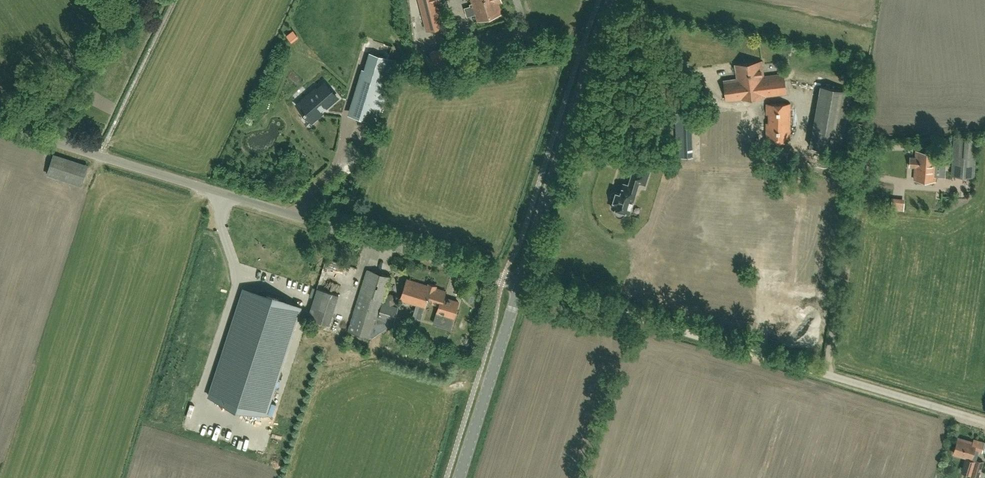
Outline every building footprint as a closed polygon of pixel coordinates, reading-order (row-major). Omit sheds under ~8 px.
[(427,29),(444,25),(439,4),(441,3),(440,0),(419,0),(427,29)] [(476,13),(478,21),(502,13),(498,0),(472,0),(473,6),(466,8),(468,16),(476,13)] [(420,9),(412,9),(413,29),(421,28),(420,9)] [(372,54),(353,115),(377,122),(395,61),(388,59),(369,53),(369,54),(372,54)] [(726,100),(786,93),(784,73),(764,76),(762,61),(735,65),(737,79),(724,80),(726,100)] [(310,98),(308,96),(297,104),(312,121),(322,112),(320,110),(336,96),(326,84),(310,98)] [(842,154),(856,94),(819,86),(806,146),(842,154)] [(766,140),(791,139),(791,122),(787,122),(787,114),(791,114),(791,103),(766,103),(766,114),(769,114),(769,122),(766,122),(766,140)] [(977,137),(955,136),(952,175),(974,177),(977,137)] [(935,181),(936,168),(937,152),(916,151),(916,157),(911,157),(910,166),(915,166),(914,179),(935,181)] [(49,175),(84,186),(91,165),(55,155),(49,175)] [(616,208),(616,210),(615,211),(615,212),(615,213),(616,214),(616,215),(617,216),(618,216),(619,217),(620,217),(621,217),(622,217),(623,216),(624,215),(625,214),(626,211),(629,213),(637,188),(636,188),(638,182),(645,184),(650,170),(635,165),(631,179),(631,180),(629,185),(625,184),(623,185),(621,194),(616,192),(615,192),(614,192),(613,192),(613,193),(612,193),(611,194),(611,195),(610,196),(610,197),(611,198),(611,199),(612,200),(613,200),(613,201),(614,201),(612,207),(616,208)] [(907,211),(907,201),(894,201),(894,210),(907,211)] [(378,318),(393,323),(398,307),(383,303),(391,276),(367,269),(349,330),(372,337),(378,318)] [(454,317),(459,301),(444,297),(446,291),(436,288),(437,286),(428,283),(428,285),(407,279),(400,300),(417,305),(413,317),(421,319),(427,301),(439,305),(437,312),(454,317)] [(330,325),(339,295),(317,288),(308,318),(330,325)] [(266,414),(301,307),(244,289),(209,395),(266,414)] [(329,332),(341,336),(344,327),(332,323),(329,332)] [(331,333),(328,342),(336,344),(338,336),(331,333)] [(971,473),(969,477),(978,477),(983,461),(976,459),(978,450),(982,451),(984,443),(973,439),(972,441),(958,437),(953,452),(966,456),(963,465),(972,468),(971,473)]
